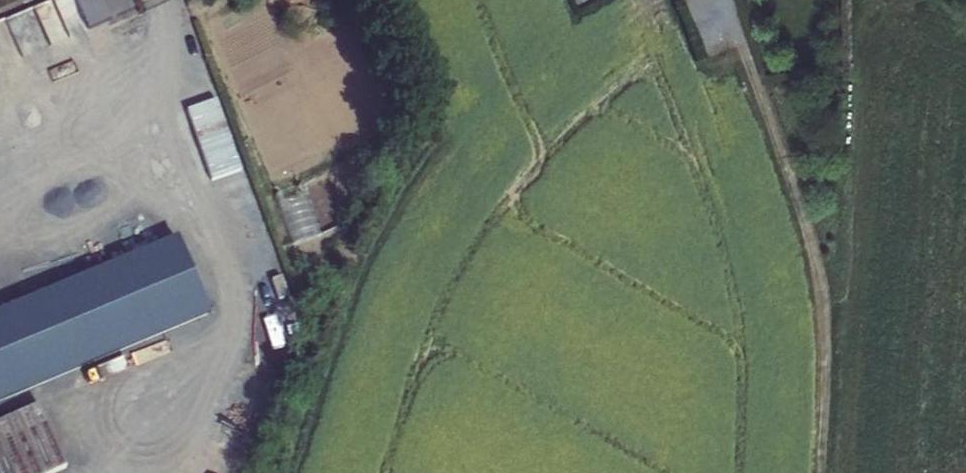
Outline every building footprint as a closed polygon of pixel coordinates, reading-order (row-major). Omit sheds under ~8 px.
[(91,28),(135,8),(131,0),(78,0),(91,28)] [(297,241),(325,232),(310,183),(281,192),(297,241)] [(210,319),(181,239),(0,305),(0,396),(210,319)] [(0,416),(0,472),(54,472),(68,468),(44,401),(0,416)]
